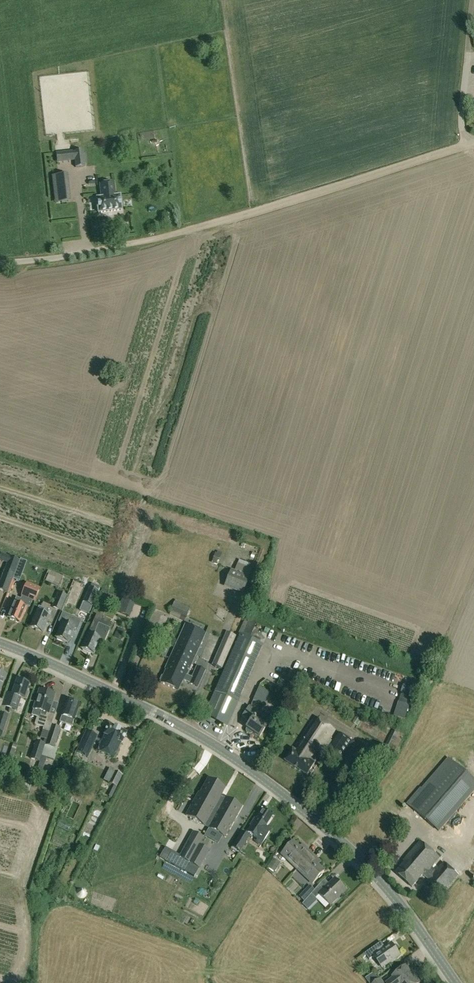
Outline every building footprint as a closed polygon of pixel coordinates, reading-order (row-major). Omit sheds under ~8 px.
[(87,164),(86,154),(84,154),(83,150),(56,153),(57,163),(75,162),(75,168),(85,167),(85,164),(87,164)] [(99,213),(122,211),(120,196),(115,197),(114,184),(100,185),(102,198),(97,199),(99,213)] [(238,557),(231,554),(237,540),(230,537),(220,562),(228,565),(229,562),(235,565),(238,557)] [(211,563),(217,565),(222,553),(217,552),(217,554),(215,553),(211,563)] [(0,582),(0,591),(7,594),(15,574),(20,561),(10,557),(7,564),(0,582)] [(138,571),(141,561),(136,560),(133,570),(138,571)] [(211,574),(214,565),(206,563),(204,572),(211,574)] [(45,581),(58,587),(63,576),(50,570),(45,581)] [(223,587),(242,595),(249,577),(230,570),(223,587)] [(146,579),(143,588),(151,591),(154,582),(146,579)] [(13,603),(7,618),(9,619),(10,620),(13,621),(14,621),(20,623),(23,615),(24,616),(27,609),(25,608),(26,606),(30,607),(32,601),(34,602),(39,589),(27,584),(22,596),(23,596),(21,600),(16,598),(14,603),(13,603)] [(90,588),(84,602),(92,606),(98,592),(90,588)] [(58,593),(52,608),(61,611),(67,596),(58,593)] [(117,612),(129,617),(134,605),(122,600),(117,612)] [(175,601),(171,611),(181,615),(186,617),(190,607),(175,601)] [(47,616),(49,611),(39,607),(30,627),(43,633),(49,617),(47,616)] [(62,623),(56,638),(57,638),(57,640),(62,642),(62,640),(68,643),(74,628),(78,629),(82,620),(62,612),(58,621),(62,623)] [(86,620),(91,622),(94,615),(89,612),(86,620)] [(88,634),(82,649),(83,649),(82,651),(88,653),(88,652),(94,654),(100,640),(104,642),(109,630),(108,629),(111,621),(97,615),(88,634)] [(182,681),(184,681),(189,684),(197,688),(205,671),(197,668),(192,678),(186,676),(197,652),(194,651),(196,646),(199,647),(205,634),(185,625),(165,670),(166,670),(160,683),(178,691),(182,681)] [(114,637),(118,639),(122,630),(118,628),(114,637)] [(227,633),(212,666),(222,670),(237,637),(227,633)] [(262,646),(240,636),(206,713),(217,718),(216,720),(227,725),(262,646)] [(290,669),(284,680),(290,683),(296,672),(290,669)] [(12,696),(6,694),(3,704),(17,709),(20,698),(27,701),(30,693),(26,692),(29,685),(17,681),(12,696)] [(264,706),(270,693),(259,688),(253,701),(264,706)] [(45,690),(44,692),(39,690),(33,710),(39,711),(35,725),(43,728),(43,730),(50,732),(52,726),(51,726),(54,716),(49,714),(55,695),(51,694),(52,692),(45,690)] [(79,705),(67,701),(61,717),(59,723),(72,727),(74,721),(79,705)] [(271,722),(249,706),(242,716),(250,722),(245,728),(247,729),(246,731),(246,732),(249,735),(251,734),(252,733),(259,738),(271,722)] [(2,732),(3,733),(9,716),(0,713),(0,732),(2,732)] [(335,731),(315,718),(294,750),(293,750),(285,761),(307,776),(315,764),(314,763),(335,731)] [(121,730),(120,730),(115,728),(114,728),(109,725),(108,725),(108,726),(104,735),(105,736),(102,740),(97,738),(97,737),(86,731),(76,753),(88,758),(96,741),(101,743),(98,751),(114,758),(121,743),(122,744),(126,734),(127,733),(126,733),(120,731),(121,730)] [(50,732),(45,745),(55,749),(61,729),(52,726),(50,732)] [(396,752),(405,733),(395,728),(385,747),(396,752)] [(340,762),(353,743),(339,733),(326,753),(340,762)] [(37,742),(31,760),(39,762),(45,744),(37,742)] [(362,759),(372,764),(375,758),(366,752),(362,759)] [(42,756),(35,776),(40,777),(46,758),(42,756)] [(422,789),(421,788),(407,804),(439,833),(473,793),(473,780),(449,758),(422,789)] [(114,771),(108,782),(108,783),(117,787),(123,775),(114,771)] [(26,790),(32,774),(26,772),(21,788),(26,790)] [(219,798),(224,788),(208,779),(200,793),(199,793),(186,816),(224,837),(241,807),(225,798),(223,801),(219,798)] [(386,800),(390,804),(401,792),(398,788),(386,800)] [(281,810),(287,815),(292,809),(286,804),(281,810)] [(272,816),(262,810),(247,832),(263,842),(269,833),(264,829),(272,816)] [(386,810),(382,814),(389,821),(393,816),(386,810)] [(192,832),(178,856),(187,862),(191,855),(201,837),(192,832)] [(239,853),(250,837),(242,832),(231,848),(239,853)] [(300,849),(294,842),(282,855),(297,870),(312,854),(307,849),(303,853),(300,849)] [(442,895),(459,876),(444,863),(433,875),(428,871),(439,859),(420,842),(403,861),(404,862),(395,873),(412,888),(423,875),(429,880),(427,882),(442,895)] [(297,870),(312,884),(324,872),(318,865),(317,866),(314,862),(317,859),(312,854),(297,870)] [(191,855),(187,862),(197,867),(201,860),(191,855)] [(463,863),(460,867),(466,873),(469,869),(463,863)] [(326,889),(321,884),(311,894),(318,900),(326,909),(330,905),(331,905),(346,890),(335,880),(326,889)] [(307,899),(310,896),(305,891),(300,897),(304,901),(307,899)] [(310,896),(307,899),(313,905),(318,900),(311,894),(310,896)] [(398,953),(399,952),(399,951),(399,950),(397,947),(396,946),(395,946),(394,947),(392,944),(381,952),(377,946),(365,954),(369,960),(374,957),(382,968),(400,956),(398,953)] [(393,977),(394,978),(388,982),(419,982),(406,966),(393,977)]
